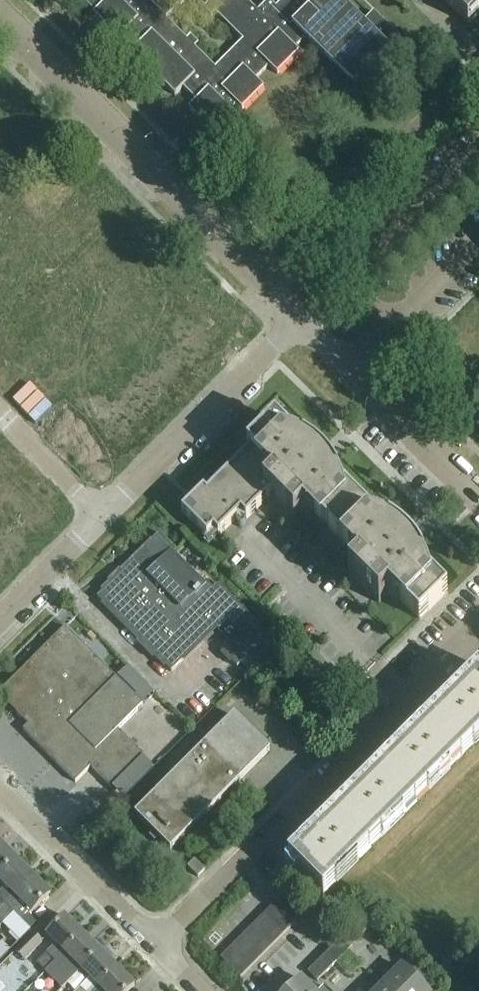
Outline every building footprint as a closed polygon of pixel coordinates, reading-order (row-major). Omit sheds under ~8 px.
[(175,97),(183,88),(197,102),(189,110),(211,132),(237,105),(242,111),(264,89),(256,80),(270,67),(278,75),(300,53),(296,49),(306,39),(354,88),(391,51),(391,50),(401,40),(374,13),(363,24),(343,4),(347,0),(284,0),(277,8),(269,1),(258,12),(246,0),(202,0),(207,6),(204,9),(212,18),(216,14),(243,41),(216,68),(195,48),(199,44),(191,36),(187,40),(167,20),(186,0),(109,0),(94,15),(119,40),(127,32),(140,45),(132,53),(175,97)] [(469,25),(478,15),(478,0),(444,0),(469,25)] [(123,277),(133,286),(142,276),(132,267),(123,277)] [(105,427),(118,441),(236,326),(211,301),(92,417),(54,379),(37,396),(86,446),(105,427)] [(349,574),(379,604),(391,593),(420,621),(448,593),(428,572),(427,570),(425,567),(423,563),(421,559),(419,555),(415,550),(413,547),(408,543),(406,540),(403,538),(399,535),(397,533),(392,530),(389,529),(386,527),(381,526),(342,487),(341,483),(338,478),(336,474),(334,471),(332,468),(330,464),(327,461),(323,457),(318,453),(313,449),(311,448),(306,445),(303,444),(296,440),(276,420),(247,448),(251,452),(208,495),(204,491),(182,513),(212,544),(241,515),(247,520),(271,496),(294,519),(306,507),(361,562),(349,574)] [(171,557),(176,552),(159,535),(153,542),(154,543),(98,599),(140,641),(142,639),(158,655),(156,657),(172,673),(217,628),(232,643),(222,653),(237,669),(268,638),(217,587),(213,590),(207,583),(201,588),(171,557)] [(76,784),(91,768),(111,789),(143,757),(118,731),(143,706),(66,628),(0,694),(0,697),(29,726),(24,731),(76,784)] [(323,896),(478,741),(478,682),(474,677),(289,861),(323,896)] [(136,816),(171,851),(270,752),(235,717),(136,816)] [(16,860),(0,844),(0,876),(16,860)] [(14,896),(33,877),(16,860),(0,876),(0,882),(14,896)] [(188,868),(198,878),(205,871),(195,860),(188,868)] [(51,895),(33,877),(14,896),(6,905),(0,911),(0,928),(2,925),(19,942),(30,931),(23,923),(29,917),(32,914),(51,895)] [(277,902),(266,913),(285,933),(297,922),(277,902)] [(266,913),(254,925),(274,944),(285,933),(266,913)] [(29,917),(23,923),(30,931),(36,925),(29,917)] [(37,965),(44,972),(83,934),(66,918),(47,936),(56,945),(37,965)] [(254,925),(243,936),(263,956),(274,944),(254,925)] [(15,952),(24,961),(43,943),(34,934),(15,952)] [(62,990),(81,970),(100,952),(83,934),(44,972),(54,982),(62,990)] [(308,973),(318,982),(355,945),(346,935),(308,973)] [(243,936),(232,947),(251,967),(263,956),(243,936)] [(0,945),(0,961),(10,951),(2,943),(0,945)] [(251,967),(232,947),(220,958),(240,978),(251,967)] [(98,988),(117,969),(100,952),(81,970),(90,980),(79,990),(95,990),(98,988)] [(423,989),(428,984),(420,976),(415,981),(402,968),(379,990),(425,990),(423,989)] [(98,988),(102,990),(130,990),(135,986),(117,969),(98,988)] [(10,985),(0,975),(0,990),(4,990),(10,985)] [(302,980),(290,990),(313,990),(302,980)]
